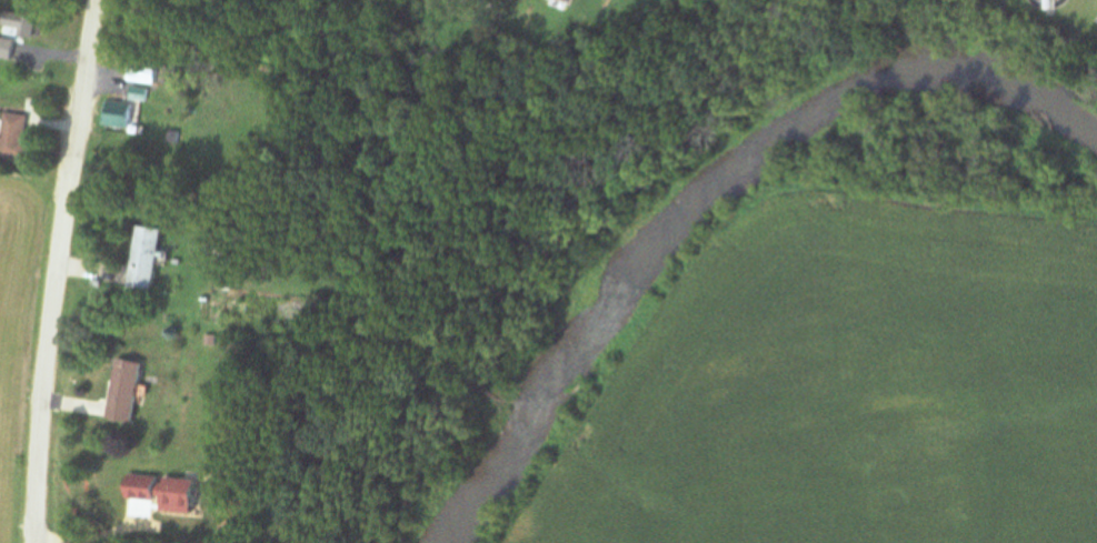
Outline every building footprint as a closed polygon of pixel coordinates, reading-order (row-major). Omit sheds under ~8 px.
[(1044,9),(1063,9),(1063,0),(1044,0),(1044,9)] [(21,12),(21,14),(2,11),(0,20),(0,25),(18,28),(17,34),(31,37),(34,14),(21,12)] [(12,60),(0,58),(0,39),(16,42),(12,60)] [(156,66),(153,83),(126,80),(128,62),(156,66)] [(147,88),(144,101),(127,99),(129,84),(147,88)] [(128,128),(131,104),(106,100),(102,123),(128,128)] [(22,117),(1,113),(0,120),(0,156),(23,160),(26,143),(18,142),(22,117)] [(176,132),(174,143),(164,142),(166,131),(176,132)] [(156,231),(146,291),(122,288),(132,228),(156,231)] [(139,365),(129,424),(104,420),(114,361),(139,365)]
